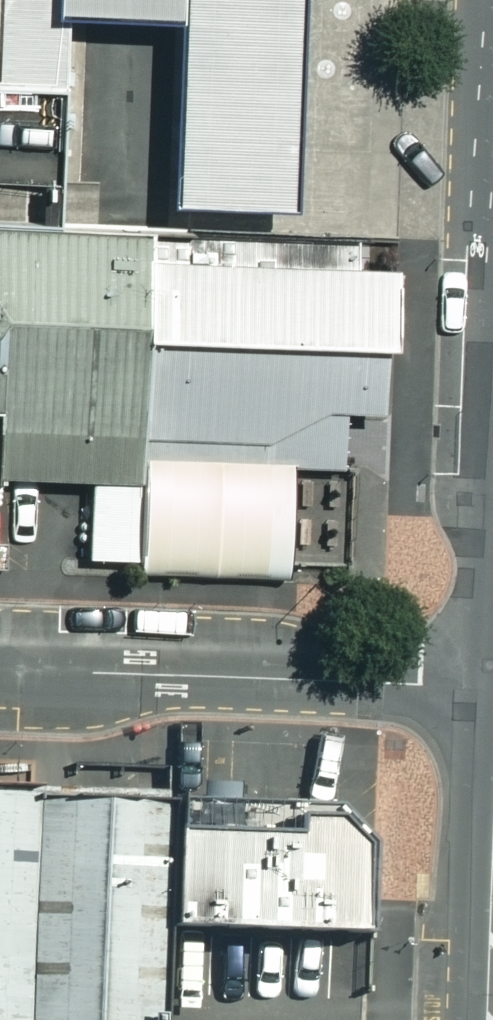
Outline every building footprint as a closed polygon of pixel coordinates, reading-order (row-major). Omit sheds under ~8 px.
[(59,89),(61,8),(62,0),(0,0),(0,88),(59,89)] [(61,8),(173,12),(166,200),(282,204),(290,0),(62,0),(61,8)] [(54,225),(54,207),(59,89),(0,88),(0,224),(54,225)] [(119,478),(120,454),(125,227),(54,225),(0,224),(0,475),(119,478)] [(388,231),(125,227),(120,454),(386,457),(388,231)] [(129,465),(128,494),(85,493),(84,566),(126,567),(125,578),(279,582),(282,468),(129,465)] [(166,924),(171,792),(0,785),(0,1019),(162,1019),(166,924)] [(366,798),(171,792),(166,924),(362,931),(366,798)]
